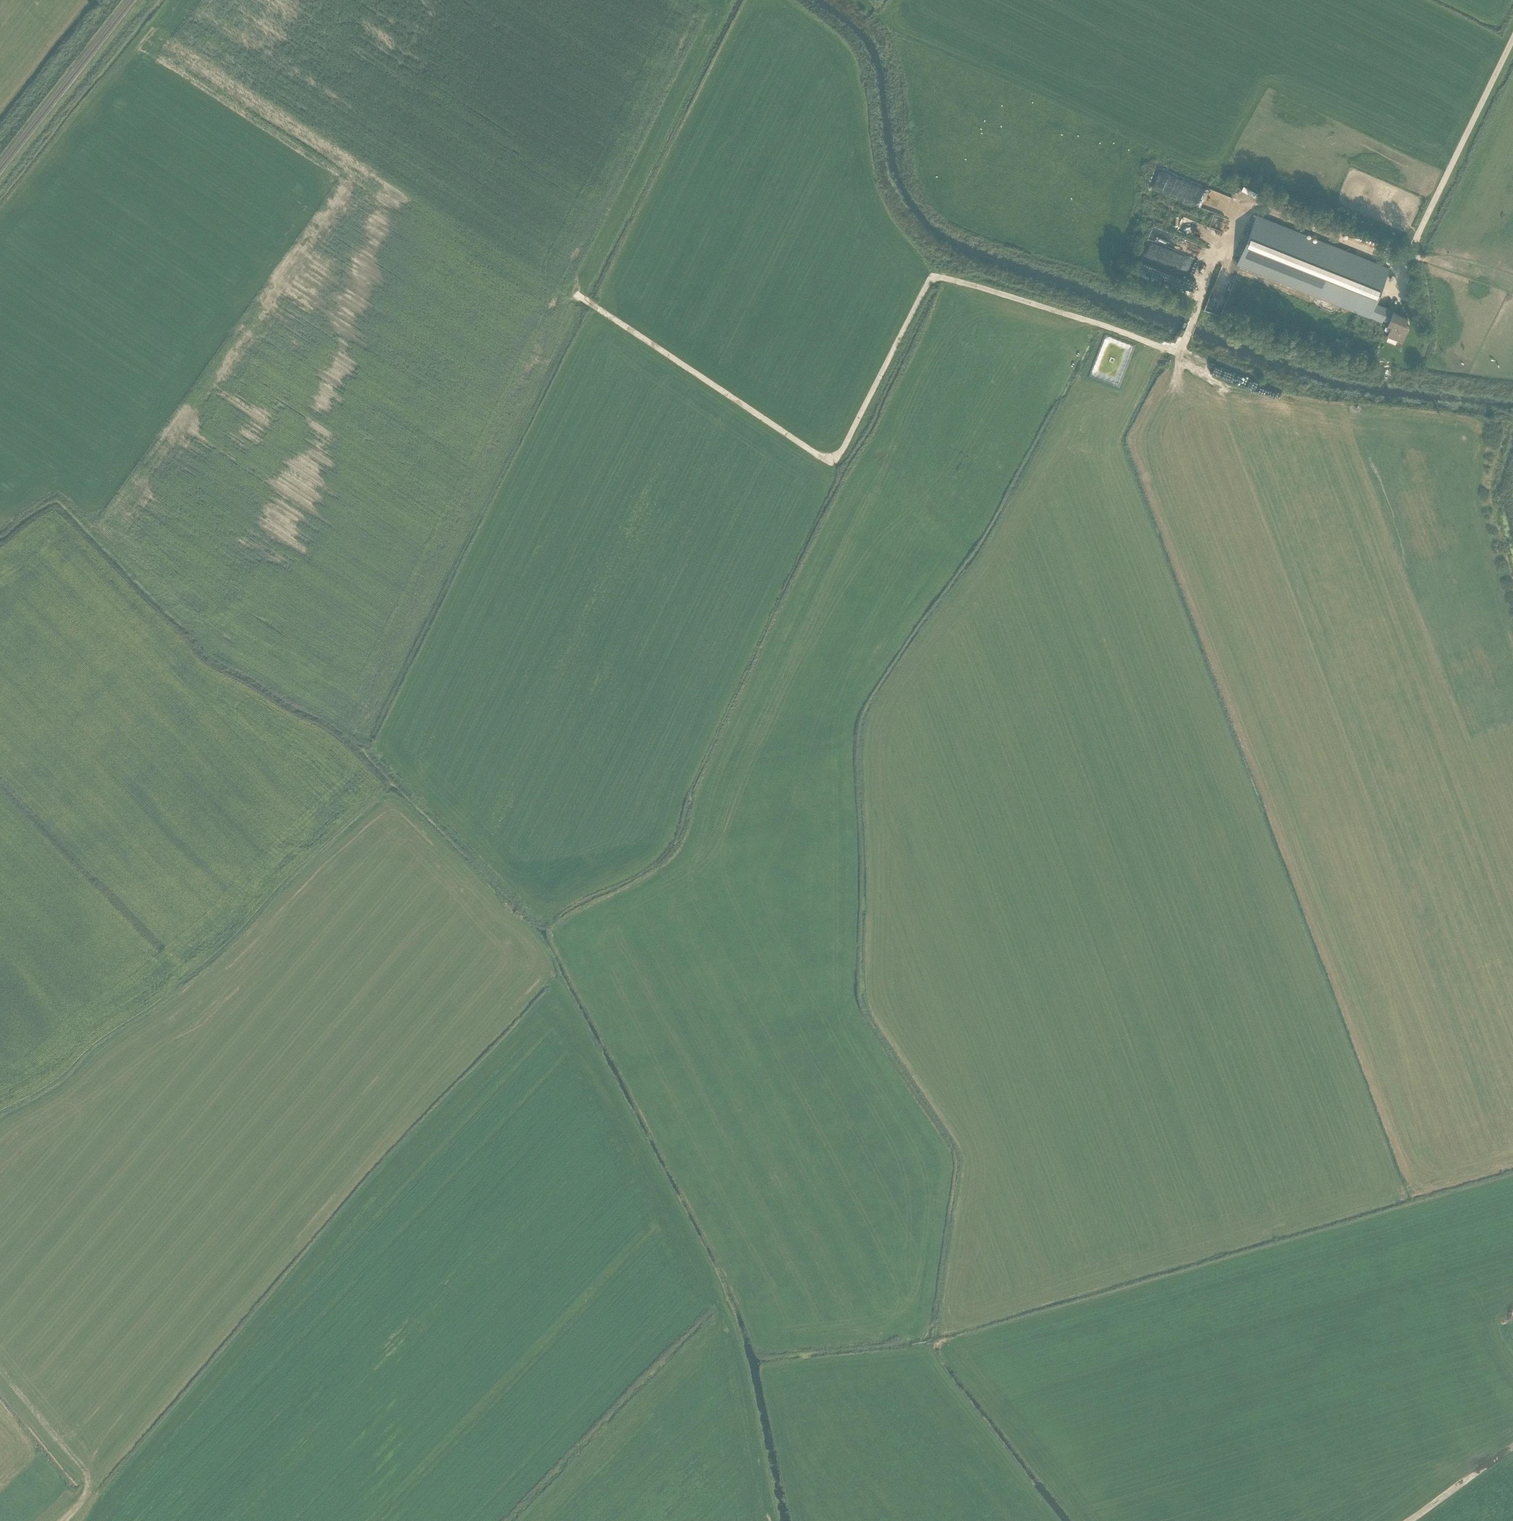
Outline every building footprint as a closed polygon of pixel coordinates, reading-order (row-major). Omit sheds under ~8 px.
[(1402,341),(1409,324),(1405,323),(1407,317),(1375,304),(1389,268),(1256,215),(1237,263),(1382,321),(1383,319),(1388,321),(1387,323),(1391,325),(1387,335),(1402,341)] [(1198,234),(1206,235),(1207,227),(1199,227),(1198,234)] [(1199,254),(1203,244),(1183,236),(1179,245),(1199,254)]
